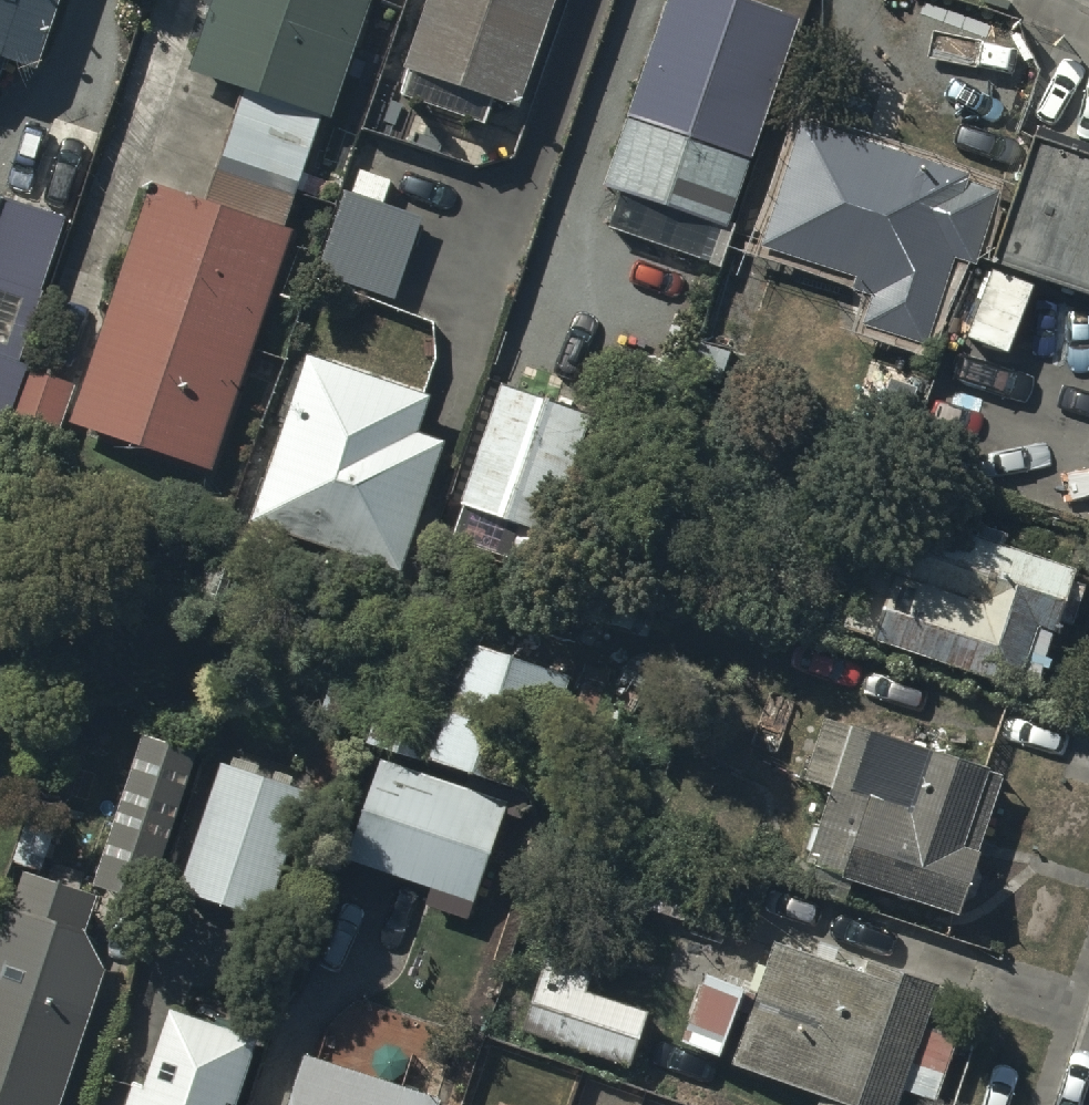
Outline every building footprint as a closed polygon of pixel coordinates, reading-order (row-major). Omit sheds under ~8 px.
[(7,78),(40,77),(65,0),(0,0),(0,100),(7,78)] [(152,195),(73,431),(216,479),(296,239),(285,236),(322,125),(331,127),(373,0),(218,0),(192,78),(241,95),(202,211),(152,195)] [(407,82),(413,84),(406,106),(486,133),(493,114),(520,124),(562,0),(435,0),(407,82)] [(605,199),(620,204),(609,235),(701,266),(712,233),(730,239),(800,32),(747,14),(750,4),(737,0),(673,0),(605,199)] [(1035,126),(996,253),(1088,282),(1088,142),(1035,126)] [(964,184),(803,133),(799,132),(758,260),(853,290),(849,301),(870,308),(862,334),(924,354),(951,268),(973,275),(997,198),(963,187),(964,184)] [(424,216),(346,190),(318,272),(396,299),(424,216)] [(42,485),(75,392),(20,372),(46,300),(42,299),(67,230),(0,206),(0,470),(42,485)] [(732,351),(702,344),(695,374),(724,381),(732,351)] [(433,406),(310,367),(307,366),(252,539),(405,587),(448,452),(421,443),(433,406)] [(503,393),(461,514),(552,546),(595,425),(503,393)] [(1031,708),(1079,580),(1010,555),(1012,548),(887,503),(838,639),(1031,708)] [(339,865),(344,866),(494,919),(575,685),(421,631),(339,865)] [(802,875),(804,876),(958,926),(1005,781),(823,723),(801,788),(828,797),(802,875)] [(144,735),(93,884),(148,902),(199,754),(144,735)] [(324,807),(318,805),(226,773),(182,900),(280,934),(324,807)] [(764,885),(762,885),(596,830),(529,1031),(640,1068),(660,1010),(597,990),(622,914),(741,953),(764,885)] [(103,960),(82,919),(92,887),(28,866),(0,952),(0,1104),(56,1104),(103,960)] [(708,986),(683,1051),(720,1068),(741,1022),(750,1026),(733,1074),(806,1104),(899,1104),(901,1100),(914,1104),(936,1104),(957,1043),(925,1032),(936,997),(867,974),(862,988),(775,951),(757,1011),(708,986)] [(258,1029),(170,1001),(144,1078),(131,1072),(120,1104),(233,1104),(258,1029)] [(440,1095),(301,1045),(281,1104),(437,1104),(440,1095)]
